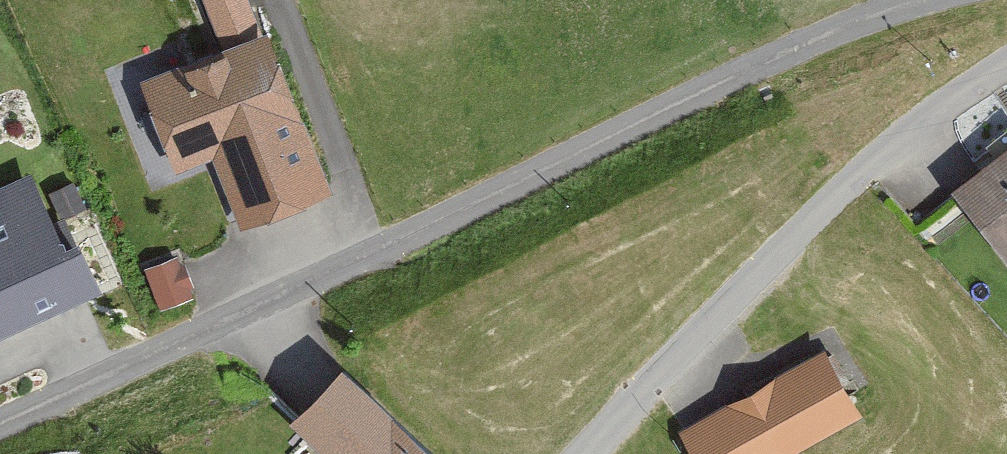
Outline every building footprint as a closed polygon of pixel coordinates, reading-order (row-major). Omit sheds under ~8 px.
[(216,26),(258,11),(254,0),(206,0),(216,26)] [(265,23),(135,73),(169,162),(210,146),(227,191),(316,157),(265,23)] [(943,180),(1006,263),(1006,131),(943,180)] [(0,177),(0,322),(93,277),(76,240),(58,249),(18,168),(0,177)] [(171,245),(139,257),(156,303),(188,291),(171,245)] [(672,425),(688,453),(773,453),(857,408),(821,343),(672,425)] [(281,419),(319,453),(437,453),(335,360),(281,419)]
